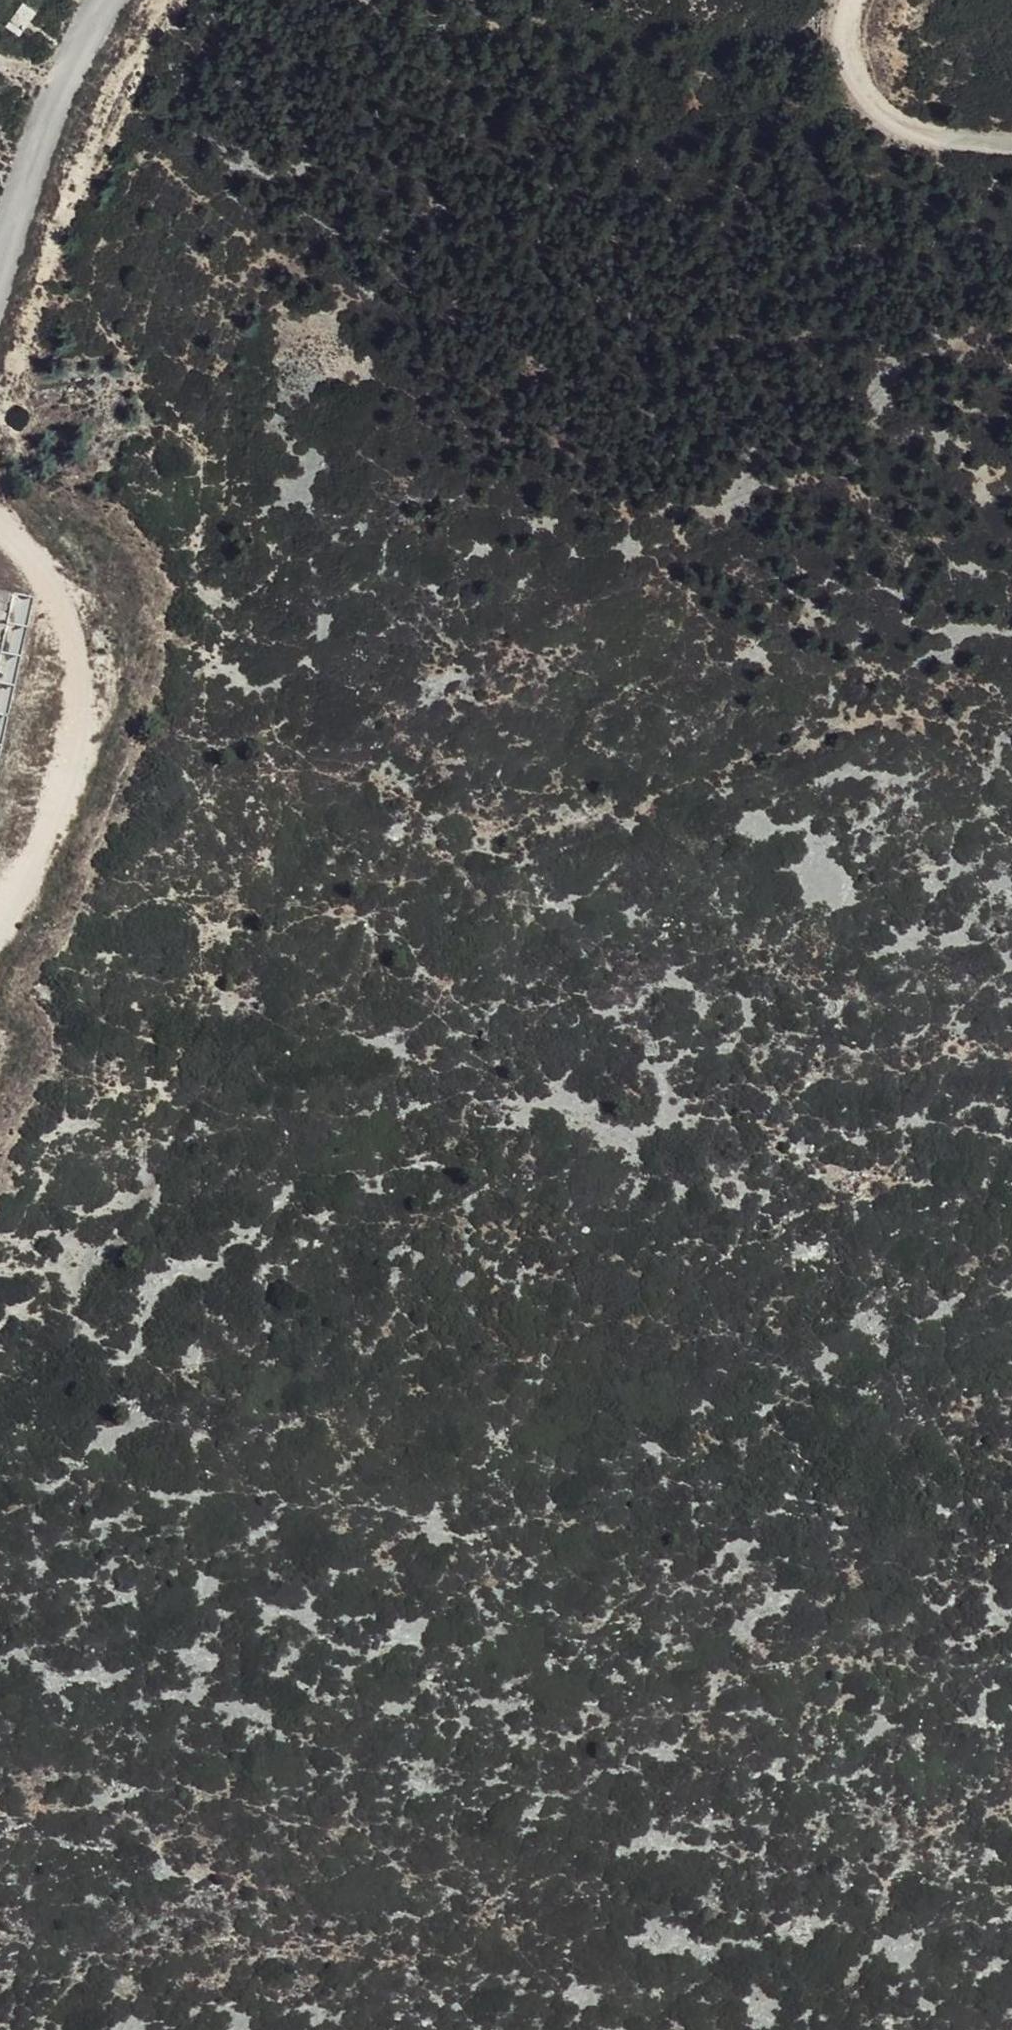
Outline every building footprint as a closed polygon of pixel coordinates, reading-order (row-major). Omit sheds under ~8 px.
[(35,8),(23,0),(21,0),(5,24),(18,33),(35,8)] [(0,580),(0,850),(9,851),(81,597),(0,580)]
